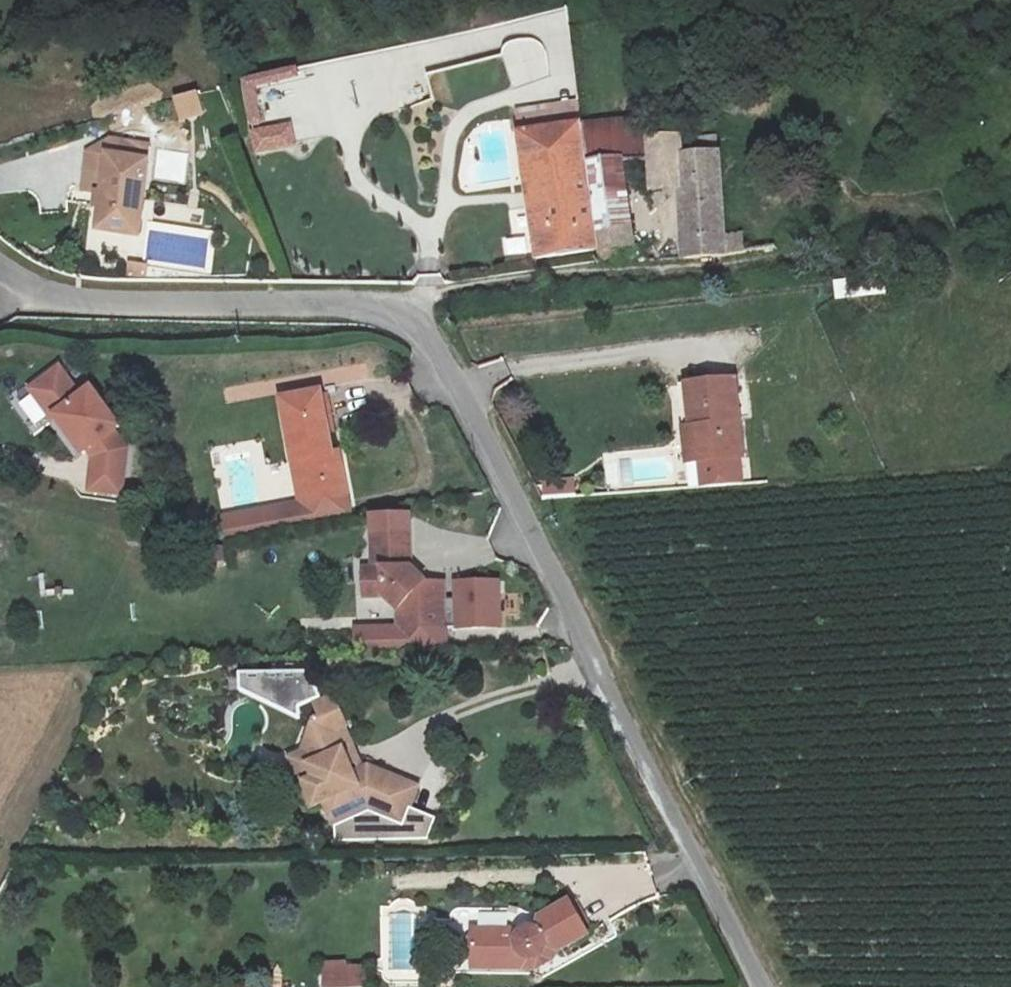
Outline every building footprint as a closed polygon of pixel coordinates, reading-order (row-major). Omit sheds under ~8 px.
[(239,77),(249,127),(264,124),(256,87),(298,78),(296,65),(239,77)] [(583,126),(580,103),(516,112),(519,134),(583,126)] [(178,135),(187,132),(181,110),(172,112),(178,135)] [(249,128),(253,155),(298,148),(294,121),(249,128)] [(650,143),(649,122),(583,126),(588,165),(622,162),(622,164),(651,163),(650,143)] [(583,126),(519,134),(530,209),(552,206),(563,208),(573,188),(591,186),(588,165),(583,126)] [(720,156),(719,136),(707,137),(707,157),(720,156)] [(683,159),(682,141),(650,143),(651,163),(652,189),(682,187),(680,159),(683,159)] [(144,200),(151,147),(131,144),(129,160),(109,157),(104,192),(96,191),(94,205),(102,206),(98,230),(139,236),(142,213),(150,214),(152,202),(144,200)] [(725,238),(720,156),(707,157),(683,159),(680,159),(682,187),(684,260),(726,256),(725,238)] [(622,164),(622,162),(588,165),(591,186),(599,252),(598,252),(599,262),(620,259),(618,249),(635,247),(622,164)] [(563,208),(552,206),(530,209),(537,261),(598,252),(599,252),(591,186),(573,188),(563,208)] [(744,254),(742,237),(725,238),(726,256),(744,254)] [(63,370),(33,392),(55,422),(58,419),(86,456),(91,452),(96,459),(93,491),(125,495),(130,451),(117,433),(123,429),(96,392),(85,400),(63,370)] [(736,380),(686,385),(691,429),(697,428),(700,463),(744,459),(736,380)] [(686,385),(680,385),(687,465),(700,463),(697,428),(691,429),(686,385)] [(321,393),(282,400),(292,462),(299,461),(307,503),(347,496),(340,459),(334,461),(321,393)] [(299,461),(292,462),(300,504),(307,503),(299,461)] [(540,481),(542,499),(576,495),(574,476),(540,481)] [(443,584),(422,584),(410,574),(410,536),(372,537),(373,570),(363,571),(364,597),(383,597),(398,610),(398,630),(444,629),(443,584)] [(454,629),(502,627),(500,577),(452,579),(454,629)] [(351,744),(345,729),(347,728),(335,700),(319,707),(323,718),(320,722),(315,725),(304,753),(315,780),(306,784),(315,805),(324,801),(335,826),(369,811),(403,825),(418,787),(369,768),(363,771),(354,775),(342,748),(351,744)] [(323,718),(319,707),(309,711),(315,725),(320,722),(323,718)] [(363,771),(351,744),(342,748),(354,775),(363,771)] [(315,780),(304,753),(290,759),(311,807),(315,805),(306,784),(315,780)] [(335,826),(324,801),(315,805),(326,830),(335,826)] [(538,959),(540,958),(542,957),(543,956),(544,954),(545,953),(546,951),(547,949),(558,952),(588,935),(570,903),(540,920),(537,931),(533,930),(528,931),(523,934),(521,936),(511,932),(473,932),(472,968),(522,969),(528,959),(529,960),(531,960),(533,960),(535,960),(537,959),(538,959)] [(536,970),(552,961),(558,952),(547,949),(546,951),(545,953),(544,954),(543,956),(542,957),(540,958),(538,959),(537,959),(535,960),(533,960),(531,960),(529,960),(528,959),(522,969),(536,970)] [(325,966),(326,986),(346,986),(345,971),(345,966),(325,966)] [(345,971),(346,986),(371,986),(370,970),(345,971)]
